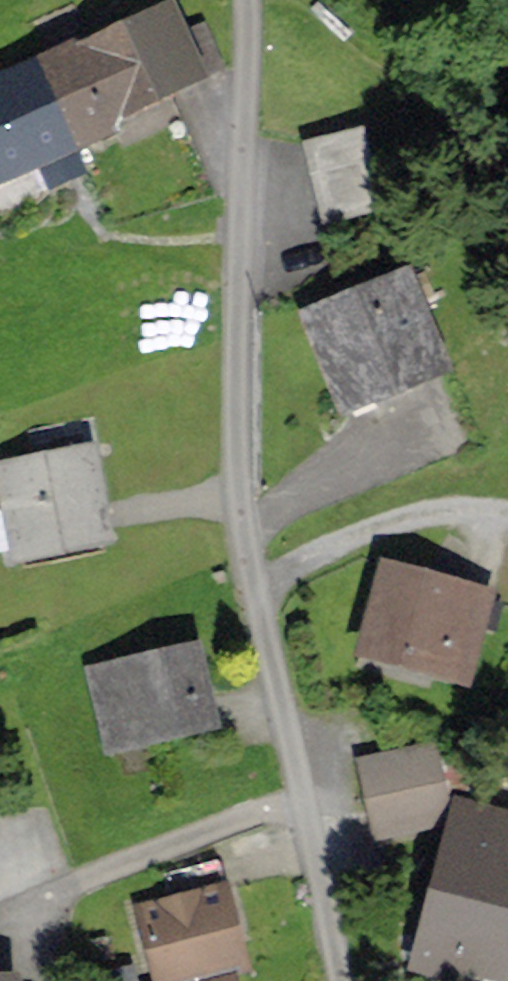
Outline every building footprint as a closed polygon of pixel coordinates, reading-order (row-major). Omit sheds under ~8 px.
[(82,43),(41,62),(84,157),(126,138),(119,124),(207,84),(173,10),(86,49),(82,43)] [(0,81),(0,185),(42,167),(57,199),(95,182),(84,157),(41,62),(0,81)] [(364,131),(301,147),(322,231),(386,215),(364,131)] [(410,279),(300,321),(339,421),(449,379),(410,279)] [(100,446),(0,465),(0,485),(16,565),(120,545),(100,446)] [(494,594),(385,567),(361,658),(470,686),(494,594)] [(200,646),(86,671),(106,762),(220,737),(200,646)] [(427,750),(359,764),(376,845),(444,831),(427,750)] [(507,976),(507,814),(456,799),(405,976),(421,980),(432,980),(436,968),(480,980),(506,980),(507,976)] [(229,883),(133,905),(151,980),(218,980),(237,977),(250,974),(229,883)]
